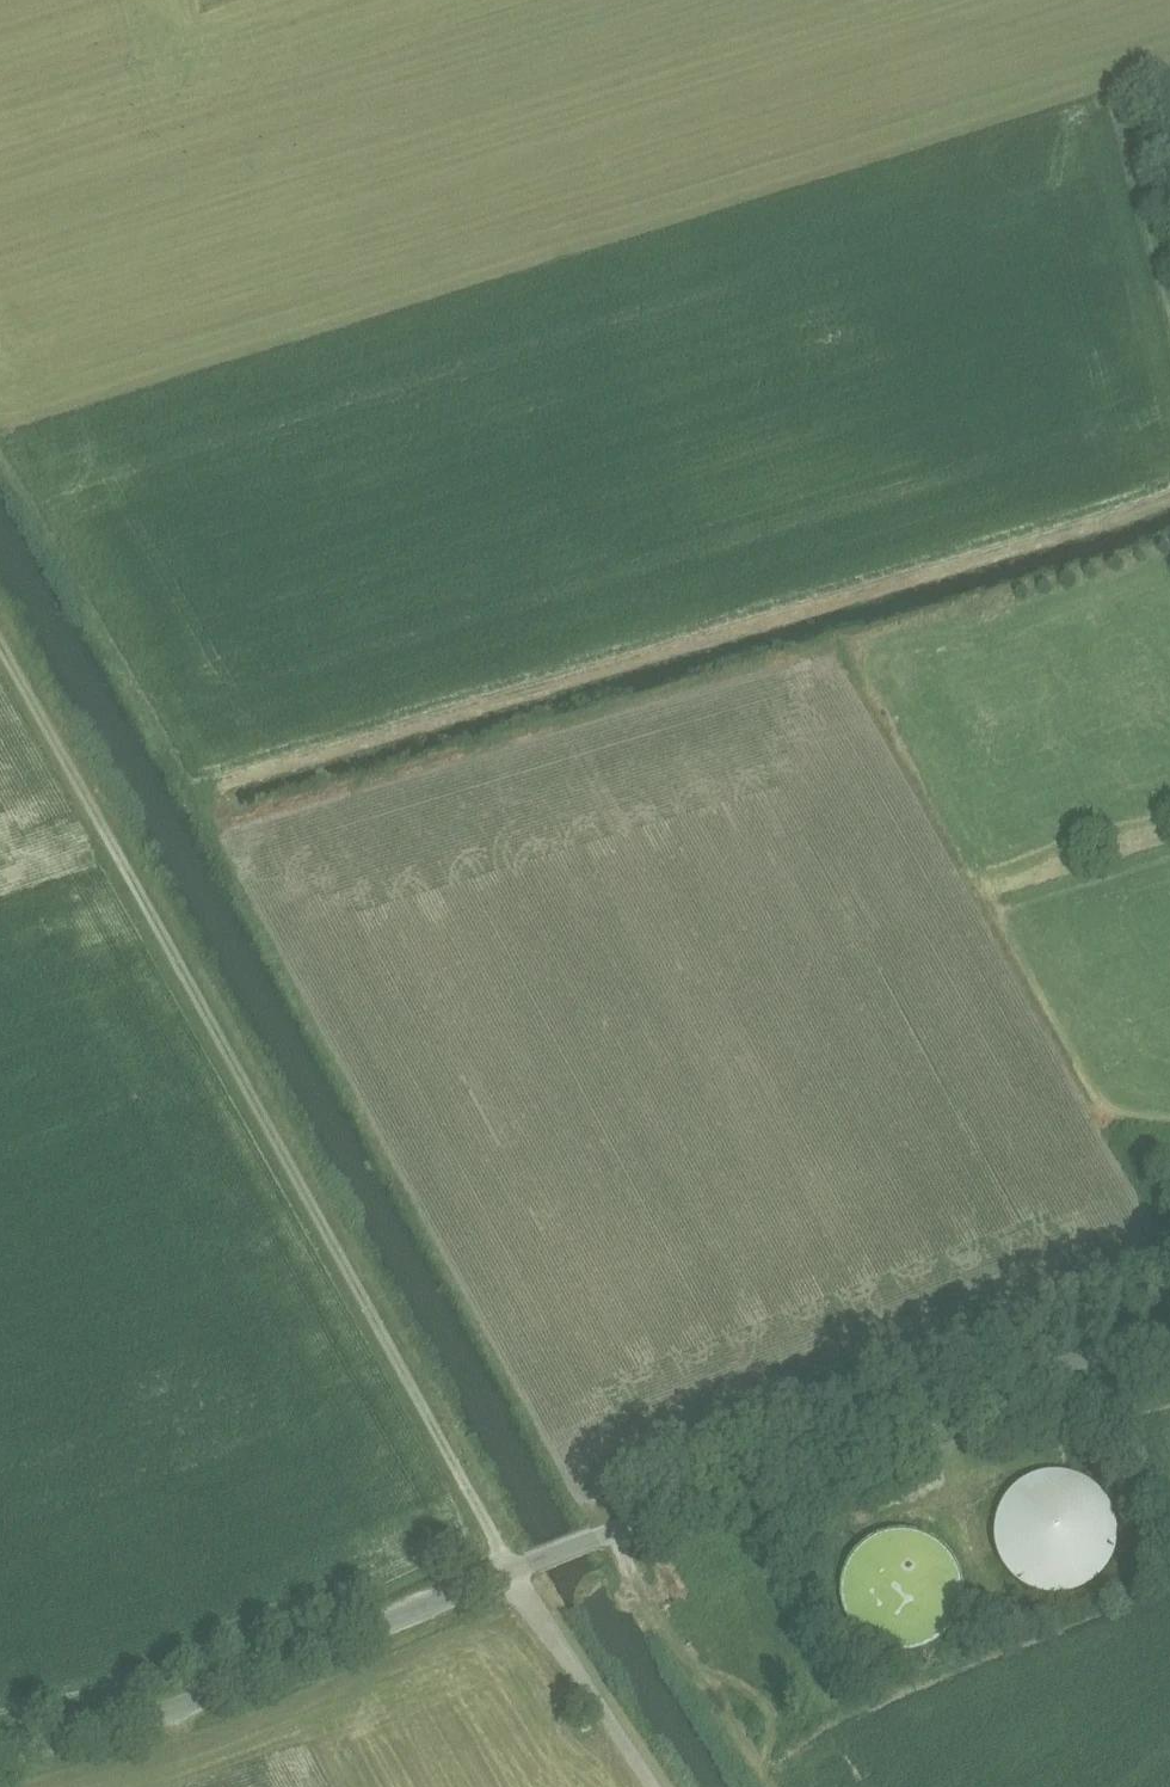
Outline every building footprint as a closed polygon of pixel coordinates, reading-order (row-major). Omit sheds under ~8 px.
[(1050,1473),(1039,1475),(1028,1480),(1018,1486),(1012,1493),(1007,1499),(1002,1508),(999,1513),(997,1520),(995,1530),(995,1539),(996,1550),(999,1559),(1004,1569),(1013,1579),(1022,1585),(1032,1591),(1040,1594),(1050,1595),(1061,1595),(1075,1593),(1087,1589),(1096,1581),(1104,1575),(1110,1566),(1114,1555),(1118,1547),(1118,1532),(1117,1524),(1114,1515),(1111,1508),(1105,1499),(1097,1490),(1088,1483),(1078,1478),(1064,1474),(1050,1473)] [(918,1534),(909,1532),(900,1531),(892,1532),(881,1535),(871,1541),(862,1546),(855,1553),(851,1560),(846,1569),(842,1579),(841,1591),(841,1599),(843,1608),(846,1618),(850,1626),(857,1635),(866,1643),(879,1651),(889,1654),(896,1655),(909,1655),(920,1653),(930,1649),(938,1644),(954,1629),(958,1622),(963,1612),(964,1602),(965,1590),(963,1580),(960,1572),(957,1565),(952,1556),(945,1548),(937,1543),(927,1537),(918,1534)] [(574,1714),(576,1720),(584,1718),(583,1712),(574,1714)]
